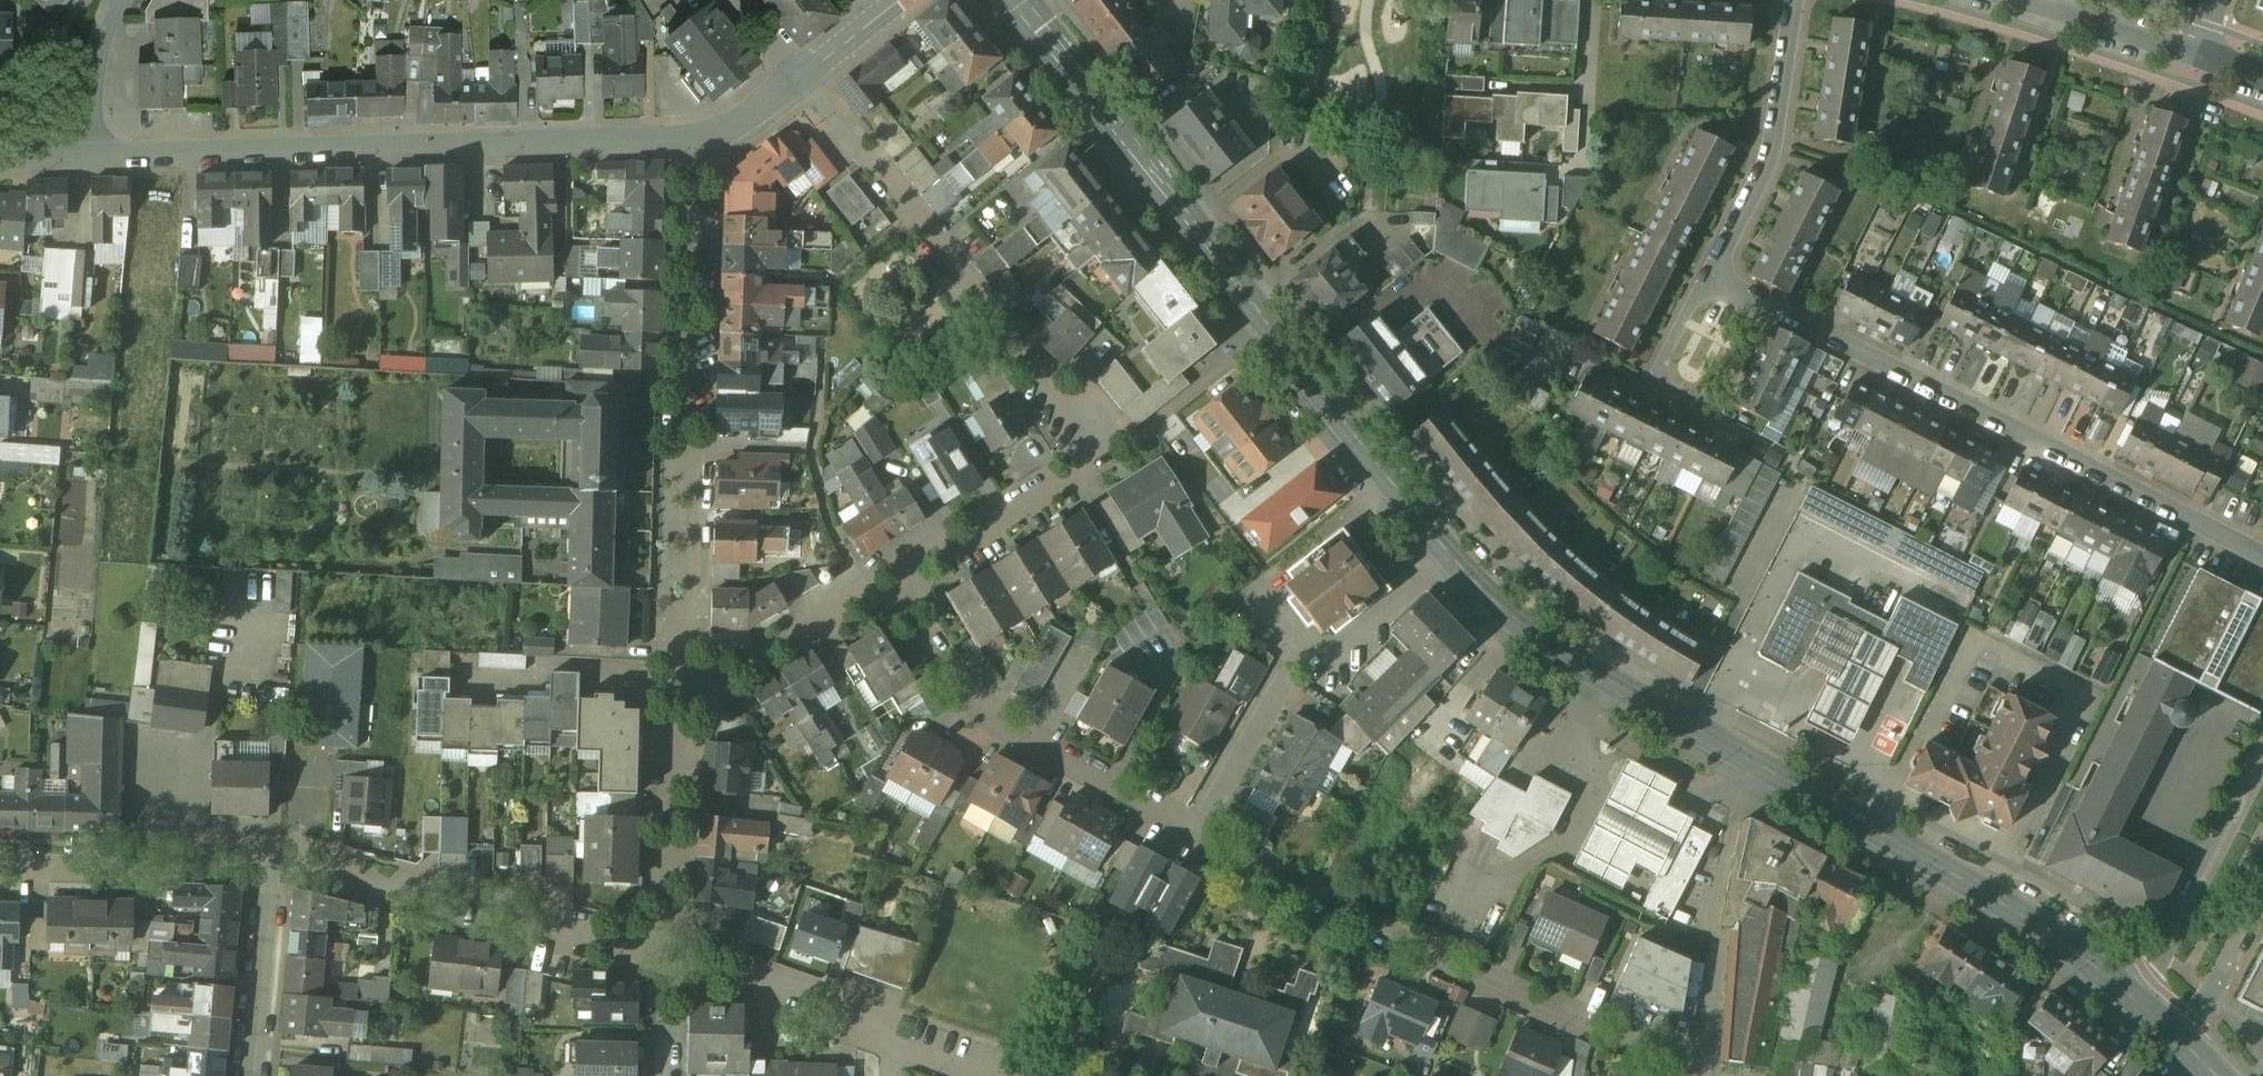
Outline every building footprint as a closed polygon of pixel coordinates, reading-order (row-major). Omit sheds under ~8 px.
[(53,17),(54,16),(54,15),(66,0),(33,0),(53,17)] [(147,11),(148,21),(154,21),(199,19),(199,20),(205,20),(205,0),(153,0),(147,11)] [(790,2),(788,0),(765,0),(801,46),(837,18),(823,0),(792,0),(790,2)] [(916,21),(941,53),(975,26),(955,0),(943,0),(916,21)] [(1072,6),(1103,43),(1128,22),(1137,14),(1126,0),(1079,0),(1074,4),(1072,6)] [(1212,11),(1217,11),(1215,40),(1242,43),(1244,14),(1276,17),(1277,6),(1277,0),(1213,0),(1212,11)] [(1447,42),(1475,44),(1477,18),(1478,0),(1450,0),(1447,42)] [(1477,18),(1490,19),(1490,18),(1491,0),(1478,0),(1477,18)] [(1490,18),(1490,19),(1488,45),(1502,46),(1504,27),(1503,27),(1504,14),(1505,14),(1506,0),(1492,0),(1490,18)] [(1505,14),(1504,14),(1503,27),(1504,27),(1522,29),(1522,43),(1574,46),(1574,50),(1575,50),(1579,2),(1548,0),(1506,0),(1505,14)] [(1619,0),(1616,38),(1747,47),(1750,9),(1619,0)] [(606,1),(587,2),(589,45),(607,44),(607,20),(608,20),(606,1)] [(587,2),(571,3),(573,46),(589,45),(587,2)] [(307,3),(285,4),(287,62),(309,61),(307,3)] [(285,4),(268,5),(269,37),(272,36),(273,67),(287,66),(287,62),(285,4)] [(685,23),(670,5),(660,13),(677,34),(687,26),(685,23)] [(712,6),(701,15),(698,12),(685,23),(687,26),(677,34),(673,37),(684,51),(678,56),(689,71),(680,78),(701,105),(710,97),(714,101),(732,87),(734,90),(748,80),(745,77),(759,65),(712,6)] [(1137,14),(1128,22),(1139,35),(1157,20),(1146,7),(1137,14)] [(0,17),(0,68),(12,68),(11,17),(0,17)] [(199,19),(154,21),(155,65),(138,66),(139,109),(181,108),(180,66),(200,66),(199,20),(199,19)] [(608,20),(607,20),(607,44),(608,59),(635,58),(633,19),(608,20)] [(1868,26),(1831,20),(1811,140),(1848,146),(1868,26)] [(1139,35),(1128,22),(1103,43),(1146,97),(1171,76),(1156,57),(1139,35)] [(975,26),(941,53),(950,64),(965,83),(967,85),(1000,58),(975,26)] [(424,31),(410,32),(410,57),(424,57),(424,31)] [(460,32),(424,31),(424,57),(438,57),(438,66),(460,66),(460,32)] [(269,37),(236,38),(237,68),(273,67),(272,36),(269,37)] [(905,63),(889,42),(861,65),(886,97),(918,71),(910,59),(905,63)] [(1173,42),(1156,57),(1171,76),(1176,72),(1180,50),(1173,42)] [(403,56),(378,56),(378,81),(403,81),(403,56)] [(608,59),(601,59),(603,97),(643,96),(641,58),(608,59)] [(580,59),(535,61),(538,106),(552,105),(552,99),(582,98),(580,59)] [(2006,62),(1965,186),(2000,197),(2042,74),(2006,62)] [(965,83),(950,64),(937,75),(952,94),(965,83)] [(886,97),(861,65),(835,85),(860,117),(877,103),(886,97)] [(460,66),(438,66),(438,86),(460,86),(460,66)] [(273,67),(237,68),(237,83),(238,108),(274,107),(273,67)] [(513,68),(490,68),(490,86),(513,86),(513,68)] [(1035,103),(1013,74),(982,99),(995,116),(1004,127),(1035,103)] [(1483,79),(1445,76),(1444,90),(1482,92),(1483,79)] [(356,81),(308,81),(309,123),(330,123),(330,116),(356,116),(356,81)] [(378,81),(356,81),(356,116),(403,116),(403,81),(378,81)] [(237,83),(221,84),(222,109),(238,108),(237,83)] [(438,86),(435,86),(435,123),(475,123),(475,86),(460,86),(438,86)] [(490,86),(475,86),(475,123),(517,123),(517,86),(513,86),(490,86)] [(1206,91),(1166,123),(1210,183),(1252,150),(1206,91)] [(1490,98),(1444,95),(1441,138),(1462,139),(1463,121),(1490,123),(1490,119),(1495,119),(1494,141),(1522,142),(1523,125),(1563,128),(1565,96),(1515,93),(1515,96),(1490,94),(1490,98)] [(896,109),(886,97),(877,103),(887,116),(896,109)] [(1035,103),(1004,127),(1014,140),(1027,155),(1057,131),(1035,103)] [(2152,110),(2105,242),(2138,254),(2186,122),(2152,110)] [(995,116),(968,137),(977,148),(1004,127),(995,116)] [(1004,127),(977,148),(991,166),(1011,150),(1007,145),(1014,140),(1004,127)] [(1730,149),(1695,131),(1670,181),(1705,198),(1730,149)] [(792,132),(780,141),(792,156),(807,144),(798,133),(792,132)] [(753,152),(746,157),(746,162),(736,170),(740,175),(729,185),(728,192),(725,192),(724,218),(771,220),(773,199),(769,194),(768,194),(768,185),(774,180),(778,185),(784,186),(802,172),(804,171),(792,156),(780,141),(777,137),(757,152),(753,152)] [(836,173),(811,141),(807,144),(792,156),(804,171),(802,172),(816,190),(836,173)] [(939,177),(914,145),(895,162),(919,193),(939,177)] [(1069,146),(1035,172),(1043,182),(1048,188),(1073,219),(1106,193),(1069,146)] [(991,166),(977,148),(968,155),(982,173),(991,166)] [(982,173),(968,155),(958,163),(972,180),(982,173)] [(663,162),(626,163),(626,179),(625,184),(625,204),(662,206),(663,162)] [(626,163),(598,164),(598,180),(626,179),(626,163)] [(553,165),(504,167),(505,201),(522,201),(550,200),(553,200),(553,165)] [(425,169),(389,169),(389,207),(425,207),(425,169)] [(460,169),(425,169),(425,207),(435,207),(435,240),(460,240),(460,169)] [(327,172),(292,172),(292,233),(303,233),(303,223),(315,223),(315,206),(327,206),(327,172)] [(364,172),(327,172),(327,206),(342,206),(342,232),(364,232),(364,172)] [(1043,182),(1035,172),(1026,179),(1034,189),(1043,182)] [(1545,182),(1503,179),(1503,174),(1468,172),(1466,213),(1541,218),(1540,224),(1556,225),(1558,189),(1545,188),(1545,182)] [(1837,190),(1800,172),(1775,224),(1811,241),(1837,190)] [(272,174),(236,175),(235,207),(245,207),(246,235),(268,235),(273,235),(272,174)] [(236,175),(197,177),(197,218),(198,218),(199,229),(224,229),(224,208),(235,207),(236,175)] [(172,177),(128,179),(129,220),(145,219),(166,219),(172,219),(172,177)] [(939,178),(920,193),(936,215),(955,200),(939,178)] [(1275,185),(1269,178),(1230,209),(1232,211),(1233,210),(1246,226),(1245,227),(1246,229),(1248,228),(1256,239),(1255,240),(1257,242),(1258,241),(1270,257),(1269,258),(1271,260),(1310,229),(1304,222),(1311,217),(1281,180),(1275,185)] [(1588,179),(1563,178),(1561,209),(1573,210),(1588,179)] [(129,220),(128,179),(91,179),(91,221),(109,220),(129,220)] [(869,209),(846,179),(829,193),(852,222),(869,209)] [(67,180),(28,181),(27,197),(25,219),(42,220),(43,213),(66,214),(67,180)] [(583,180),(574,180),(573,202),(584,202),(583,180)] [(1705,198),(1670,181),(1644,232),(1678,250),(1705,198)] [(625,184),(611,184),(611,204),(625,204),(625,184)] [(1073,219),(1048,188),(1029,203),(1039,216),(1044,221),(1053,234),(1071,220),(1073,219)] [(1073,219),(1071,220),(1098,255),(1101,253),(1133,228),(1106,193),(1073,219)] [(0,199),(0,247),(22,249),(25,219),(27,197),(10,195),(10,200),(0,199)] [(550,200),(522,201),(522,219),(550,218),(550,200)] [(662,206),(625,204),(624,216),(624,230),(624,241),(661,242),(662,206)] [(1925,231),(1937,236),(1946,216),(1935,210),(1925,231)] [(1435,214),(1410,213),(1409,225),(1434,227),(1435,214)] [(624,216),(607,215),(606,229),(624,230),(624,216)] [(1039,216),(995,249),(1008,266),(1009,267),(1036,246),(1027,234),(1044,221),(1039,216)] [(550,218),(522,219),(523,233),(490,234),(489,222),(468,223),(469,246),(469,247),(489,247),(490,282),(552,280),(550,218)] [(771,220),(724,218),(723,247),(785,249),(785,232),(773,231),(773,220),(771,220)] [(1965,244),(1969,222),(1952,219),(1948,240),(1965,244)] [(109,220),(92,221),(92,247),(110,246),(109,220)] [(1098,255),(1071,220),(1053,234),(1049,237),(1076,272),(1098,255)] [(1044,221),(1027,234),(1036,246),(1049,237),(1053,234),(1044,221)] [(1488,247),(1436,222),(1433,251),(1475,272),(1488,247)] [(1811,241),(1775,224),(1749,276),(1785,294),(1811,241)] [(1133,228),(1101,253),(1107,260),(1102,264),(1127,295),(1132,290),(1159,261),(1133,228)] [(830,233),(785,232),(785,249),(829,250),(830,233)] [(1678,250),(1644,232),(1618,283),(1653,300),(1678,250)] [(268,235),(246,235),(246,247),(268,247),(268,235)] [(1365,257),(1348,236),(1331,251),(1345,268),(1352,262),(1355,265),(1365,257)] [(2228,321),(2262,335),(2262,333),(2262,236),(2228,321)] [(1408,238),(1379,262),(1394,281),(1424,257),(1408,238)] [(661,242),(624,241),(623,251),(623,266),(623,279),(659,280),(661,242)] [(991,245),(971,261),(987,282),(1008,266),(995,249),(991,245)] [(469,246),(451,246),(451,286),(469,286),(469,247),(469,246)] [(579,247),(567,246),(567,277),(579,277),(579,247)] [(785,249),(723,247),(722,276),(760,277),(762,277),(762,269),(784,270),(785,249)] [(167,250),(145,250),(144,276),(163,278),(160,298),(176,300),(177,288),(180,255),(180,250),(167,250)] [(623,251),(600,250),(599,265),(623,266),(623,251)] [(73,253),(45,251),(39,310),(68,312),(71,279),(73,253)] [(279,252),(259,251),(258,278),(280,279),(280,277),(281,251),(280,251),(279,252)] [(296,251),(281,251),(280,277),(295,278),(296,251)] [(1345,268),(1331,251),(1289,284),(1323,325),(1364,292),(1345,268)] [(380,252),(360,252),(360,292),(380,292),(380,288),(380,252)] [(393,252),(380,252),(380,288),(398,288),(397,256),(393,252)] [(92,253),(73,253),(71,279),(93,280),(92,253)] [(202,257),(180,255),(177,288),(199,290),(202,257)] [(1197,309),(1159,261),(1132,290),(1164,332),(1146,346),(1159,364),(1154,367),(1163,378),(1167,383),(1180,373),(1214,348),(1189,315),(1197,309)] [(1957,265),(1947,285),(1955,289),(1956,288),(1965,269),(1957,265)] [(1008,268),(988,283),(1001,301),(1021,286),(1008,268)] [(1984,278),(1966,268),(1965,269),(1956,288),(1974,298),(1975,298),(1984,278)] [(760,277),(722,276),(721,305),(759,306),(760,287),(760,277)] [(1849,276),(1833,311),(1850,320),(1868,285),(1849,276)] [(579,277),(567,277),(567,311),(580,310),(589,310),(589,291),(591,291),(591,278),(579,277)] [(280,279),(258,278),(257,301),(267,302),(267,309),(278,310),(280,279)] [(2002,287),(1984,278),(1975,298),(1992,307),(2002,287)] [(1618,283),(1591,334),(1626,352),(1653,300),(1618,283)] [(1101,323),(1059,285),(1049,293),(1067,311),(1092,333),(1101,323)] [(1868,285),(1850,320),(1867,329),(1885,294),(1868,285)] [(800,292),(789,292),(789,297),(782,297),(781,307),(817,308),(818,287),(800,286),(800,292)] [(782,288),(760,287),(759,306),(781,307),(782,297),(782,288)] [(2002,287),(1992,307),(2010,316),(2019,296),(2002,287)] [(1955,289),(1938,324),(1956,333),(1974,298),(1956,288),(1955,289)] [(659,292),(626,291),(625,295),(625,313),(624,332),(658,333),(659,292)] [(1067,311),(1049,293),(1036,303),(1046,314),(1054,324),(1067,311)] [(625,295),(607,294),(606,312),(625,313),(625,295)] [(1885,294),(1867,329),(1886,338),(1904,303),(1885,294)] [(1974,298),(1956,333),(1974,343),(1992,307),(1975,298),(1974,298)] [(1904,303),(1886,338),(1905,348),(1924,312),(1904,303)] [(759,306),(721,305),(720,333),(758,334),(758,327),(759,306)] [(781,307),(759,306),(758,327),(780,328),(781,307)] [(1992,307),(1974,343),(1992,351),(2010,316),(1992,307)] [(1392,337),(1374,315),(1338,344),(1371,387),(1372,387),(1390,411),(1428,381),(1427,381),(1462,353),(1427,309),(1392,337)] [(580,310),(567,311),(567,329),(580,330),(580,310)] [(1054,324),(1046,314),(1026,333),(1036,342),(1062,365),(1092,333),(1067,311),(1054,324)] [(2010,316),(1992,351),(2010,360),(2028,324),(2010,316)] [(1540,327),(1519,318),(1509,338),(1531,348),(1540,327)] [(2173,322),(2166,318),(2159,332),(2166,336),(2173,322)] [(322,319),(304,319),(302,366),(320,367),(320,357),(322,319)] [(2028,324),(2010,360),(2028,369),(2046,333),(2028,324)] [(1806,345),(1770,327),(1761,346),(1796,364),(1806,345)] [(658,333),(624,332),(624,341),(623,367),(657,369),(658,333)] [(758,334),(720,333),(719,362),(757,363),(758,344),(758,334)] [(2046,333),(2028,369),(2046,378),(2064,342),(2046,333)] [(2108,343),(2091,334),(2082,351),(2100,360),(2108,343)] [(624,341),(588,338),(587,365),(623,367),(624,341)] [(1014,391),(982,338),(959,357),(984,398),(979,402),(983,409),(1001,397),(1002,398),(1014,391)] [(1509,338),(1508,338),(1502,350),(1519,359),(1525,361),(1531,348),(1509,338)] [(2262,389),(2262,356),(2213,341),(2212,347),(2223,350),(2221,360),(2234,363),(2229,379),(2262,389)] [(2064,342),(2046,378),(2064,387),(2082,351),(2064,342)] [(2128,352),(2109,343),(2108,343),(2100,360),(2118,368),(2124,357),(2125,357),(2128,352)] [(780,344),(758,344),(757,363),(779,364),(779,353),(780,344)] [(1796,364),(1761,346),(1750,366),(1786,384),(1796,364)] [(277,350),(241,348),(240,363),(276,365),(277,350)] [(2082,351),(2064,387),(2082,397),(2100,360),(2082,351)] [(816,354),(779,353),(779,364),(816,366),(816,354)] [(358,359),(320,357),(320,367),(357,369),(358,359)] [(2125,357),(2124,357),(2118,368),(2137,377),(2142,366),(2125,357)] [(410,362),(383,361),(381,371),(425,374),(425,360),(425,359),(410,358),(410,362)] [(1142,394),(1115,359),(1097,379),(1135,428),(1189,385),(1180,373),(1167,383),(1163,378),(1142,394)] [(470,363),(425,360),(425,374),(469,376),(470,363)] [(2100,360),(2082,397),(2100,406),(2118,368),(2100,360)] [(757,363),(719,362),(718,391),(756,392),(757,363)] [(779,364),(757,363),(756,392),(771,393),(772,385),(778,385),(778,374),(779,364)] [(816,366),(779,364),(778,374),(815,375),(816,366)] [(1786,384),(1750,366),(1741,385),(1776,403),(1786,384)] [(2118,368),(2100,406),(2118,416),(2137,377),(2118,368)] [(582,370),(562,369),(562,382),(566,382),(581,383),(582,370)] [(925,371),(912,382),(927,406),(941,398),(925,371)] [(1528,382),(1517,376),(1507,397),(1518,402),(1526,386),(1528,382)] [(1603,386),(1583,376),(1566,412),(1586,422),(1603,386)] [(112,384),(65,381),(63,401),(111,404),(112,384)] [(581,383),(566,382),(565,404),(564,442),(562,490),(482,487),(484,439),(485,402),(485,394),(443,392),(442,428),(438,428),(438,435),(442,435),(440,495),(425,494),(423,530),(455,531),(479,532),(480,532),(481,516),(514,517),(521,517),(569,519),(569,529),(568,539),(567,539),(566,554),(568,554),(567,586),(581,587),(611,589),(612,531),(614,531),(615,518),(612,518),(613,506),(622,507),(622,492),(624,492),(625,408),(632,408),(633,386),(581,383)] [(1853,382),(1834,418),(1852,427),(1871,391),(1853,382)] [(1236,385),(1198,416),(1209,430),(1208,440),(1210,441),(1214,441),(1217,442),(1229,457),(1228,466),(1238,467),(1249,482),(1288,451),(1289,444),(1284,436),(1284,431),(1279,431),(1273,422),(1274,409),(1261,408),(1255,399),(1255,394),(1250,394),(1244,386),(1236,385)] [(1776,403),(1741,385),(1731,404),(1766,422),(1776,403)] [(1549,397),(1526,386),(1518,402),(1515,407),(1538,419),(1549,397)] [(1603,386),(1586,422),(1605,432),(1622,396),(1603,386)] [(756,392),(718,391),(717,429),(777,430),(780,430),(781,395),(774,395),(774,393),(771,393),(756,392)] [(1871,391),(1852,427),(1870,436),(1889,400),(1871,391)] [(1641,405),(1622,396),(1605,432),(1623,441),(1641,405)] [(1002,398),(1001,397),(983,409),(977,413),(989,433),(983,437),(993,451),(1022,432),(1002,398)] [(1905,409),(1889,400),(1870,436),(1887,445),(1905,409)] [(565,404),(485,402),(484,439),(564,442),(565,404)] [(1641,405),(1623,441),(1642,450),(1660,414),(1641,405)] [(1924,418),(1905,409),(1887,445),(1905,454),(1924,418)] [(1440,411),(1410,435),(1449,484),(1450,484),(1478,458),(1440,411)] [(2218,447),(2228,428),(2195,411),(2185,430),(2218,447)] [(1660,414),(1642,450),(1661,459),(1678,423),(1660,414)] [(869,418),(853,431),(873,463),(889,453),(869,418)] [(1924,418),(1905,454),(1923,464),(1942,428),(1924,418)] [(2154,429),(2136,419),(2118,455),(2137,464),(2154,429)] [(1586,422),(1576,442),(1577,443),(1578,440),(1595,449),(1593,453),(1605,432),(1586,422)] [(1698,433),(1678,423),(1661,459),(1680,469),(1698,433)] [(1959,436),(1942,428),(1923,464),(1940,472),(1959,436)] [(2154,429),(2137,464),(2154,474),(2172,438),(2154,429)] [(809,431),(780,430),(777,430),(777,442),(806,442),(809,431)] [(930,438),(912,448),(945,500),(959,492),(961,496),(979,485),(948,433),(932,442),(930,438)] [(1717,442),(1698,433),(1680,469),(1699,478),(1717,442)] [(1870,436),(1860,454),(1878,463),(1887,445),(1870,436)] [(1977,445),(1959,436),(1940,472),(1958,482),(1977,445)] [(2172,438),(2154,474),(2172,483),(2190,447),(2172,438)] [(1758,463),(1717,442),(1699,478),(1732,495),(1739,482),(1746,486),(1758,463)] [(1905,454),(1887,445),(1878,463),(1896,472),(1905,454)] [(1996,455),(1977,445),(1958,482),(1977,491),(1996,455)] [(2209,455),(2195,484),(2211,492),(2231,454),(2213,445),(2208,455),(2209,455)] [(2190,447),(2172,483),(2191,492),(2195,484),(2209,455),(2208,455),(2190,447)] [(0,451),(0,465),(4,465),(30,466),(30,462),(34,462),(35,453),(0,451)] [(788,455),(738,453),(737,465),(778,467),(778,468),(787,468),(788,455)] [(1923,464),(1905,454),(1896,472),(1914,482),(1923,464)] [(1518,503),(1478,458),(1450,484),(1490,531),(1518,503)] [(884,500),(861,460),(836,475),(850,500),(865,491),(894,538),(924,520),(904,488),(884,500)] [(1160,463),(1111,493),(1113,495),(1096,506),(1116,539),(1132,528),(1136,534),(1160,519),(1178,547),(1201,534),(1183,505),(1185,504),(1160,463)] [(1740,499),(1703,572),(1723,582),(1778,473),(1758,463),(1746,486),(1740,499)] [(737,465),(718,464),(717,480),(715,480),(715,497),(717,497),(717,498),(732,499),(732,498),(740,499),(749,499),(749,498),(766,500),(766,488),(778,488),(778,468),(778,467),(737,465)] [(1315,464),(1241,521),(1250,532),(1253,530),(1261,541),(1258,543),(1266,554),(1340,496),(1315,464)] [(1940,472),(1923,464),(1914,482),(1931,490),(1940,472)] [(2023,469),(2005,503),(2023,512),(2041,478),(2023,469)] [(2246,496),(2253,484),(2240,476),(2233,489),(2246,496)] [(2059,487),(2041,478),(2023,512),(2042,521),(2059,487)] [(1746,486),(1739,482),(1732,495),(1740,499),(1746,486)] [(1977,491),(1958,482),(1949,500),(1968,509),(1977,491)] [(1810,486),(1798,509),(1810,515),(1821,492),(1810,486)] [(2059,487),(2042,521),(2058,530),(2076,496),(2059,487)] [(894,538),(865,491),(850,500),(860,516),(845,526),(864,556),(894,538)] [(1980,572),(1821,492),(1810,515),(1969,595),(1980,572)] [(2076,496),(2058,530),(2077,539),(2095,505),(2076,496)] [(766,500),(749,498),(749,499),(740,499),(739,512),(750,512),(766,513),(766,500)] [(1560,544),(1518,503),(1490,531),(1534,576),(1560,544)] [(2095,505),(2077,539),(2095,548),(2112,514),(2095,505)] [(1083,510),(1065,521),(1063,518),(1059,517),(1053,521),(1052,525),(1054,528),(1037,539),(1069,591),(1115,563),(1083,510)] [(2130,523),(2112,514),(2095,548),(2112,557),(2130,523)] [(1916,520),(1906,515),(1901,525),(1911,530),(1916,520)] [(569,519),(521,517),(521,527),(529,527),(535,527),(556,528),(569,529),(569,519)] [(2147,532),(2130,523),(2112,557),(2130,566),(2147,532)] [(756,525),(714,524),(712,563),(738,564),(754,564),(755,551),(756,531),(756,525)] [(556,528),(535,527),(535,537),(555,538),(556,528)] [(1341,530),(1285,573),(1292,581),(1284,587),(1291,597),(1286,601),(1307,628),(1312,624),(1320,633),(1328,627),(1334,635),(1390,592),(1382,581),(1378,584),(1370,573),(1373,571),(1370,567),(1366,570),(1356,558),(1361,554),(1358,550),(1354,553),(1346,542),(1349,540),(1341,530)] [(479,532),(455,531),(454,542),(479,543),(479,532)] [(651,531),(633,531),(633,545),(650,545),(651,531)] [(782,532),(756,531),(755,551),(782,552),(782,532)] [(2165,541),(2147,532),(2130,566),(2148,575),(2165,541)] [(1069,591),(1037,539),(1020,549),(1017,545),(1013,546),(1008,549),(1007,553),(1009,556),(991,567),(1023,620),(1069,591)] [(1604,584),(1560,544),(1534,576),(1582,616),(1604,584)] [(520,556),(461,553),(460,559),(432,558),(431,578),(519,584),(520,556)] [(738,564),(712,563),(711,586),(738,582),(738,564)] [(974,576),(972,574),(968,573),(962,577),(960,581),(962,585),(945,595),(971,637),(975,643),(978,647),(1023,620),(991,567),(974,576)] [(295,569),(266,569),(266,592),(278,592),(279,611),(296,611),(295,569)] [(2197,569),(2150,661),(2191,682),(2256,715),(2262,701),(2262,603),(2197,569)] [(808,570),(783,574),(784,581),(773,588),(784,605),(817,584),(808,570)] [(1946,621),(1898,597),(1885,622),(1846,602),(1848,599),(1797,572),(1757,652),(1759,656),(1791,672),(1803,662),(1845,623),(1878,639),(1875,646),(1894,656),(1910,664),(1901,681),(1914,688),(1923,693),(1955,626),(1946,621)] [(1653,618),(1604,584),(1582,616),(1633,653),(1653,618)] [(611,589),(581,587),(579,622),(571,622),(570,643),(569,644),(570,644),(594,646),(594,647),(597,647),(597,646),(624,647),(628,590),(611,589)] [(730,594),(711,593),(710,628),(745,629),(747,631),(758,625),(756,622),(784,605),(773,588),(754,600),(747,600),(747,596),(730,596),(730,594)] [(1397,635),(1362,671),(1347,689),(1354,696),(1340,709),(1346,715),(1346,714),(1372,740),(1372,741),(1373,740),(1421,692),(1470,644),(1424,597),(1391,629),(1397,635)] [(2030,601),(2013,638),(2044,652),(2061,615),(2030,601)] [(1110,631),(1110,632),(1123,653),(1168,625),(1155,604),(1145,610),(1110,631)] [(1704,647),(1653,618),(1633,653),(1687,686),(1704,647)] [(1088,619),(1076,641),(1087,647),(1099,625),(1088,619)] [(1845,623),(1803,662),(1826,674),(1803,723),(1849,747),(1894,656),(1875,646),(1878,639),(1845,623)] [(1110,631),(1099,625),(1087,647),(1098,653),(1110,632),(1110,631)] [(1071,638),(1049,626),(1043,637),(1065,649),(1071,638)] [(2078,668),(2089,636),(2059,627),(2049,658),(2078,668)] [(894,657),(878,631),(847,650),(857,665),(865,677),(879,701),(888,696),(910,683),(913,681),(897,655),(894,657)] [(975,643),(971,637),(959,644),(973,666),(985,658),(978,647),(975,643)] [(1065,649),(1043,637),(1036,648),(1058,661),(1065,649)] [(553,640),(524,638),(523,656),(552,657),(553,640)] [(846,648),(843,643),(833,650),(846,672),(857,665),(847,650),(846,648)] [(2107,646),(2091,678),(2105,685),(2121,654),(2107,646)] [(1261,647),(1246,672),(1236,666),(1223,689),(1248,703),(1273,658),(1261,647)] [(1058,661),(1036,648),(1030,659),(1052,672),(1058,661)] [(450,652),(425,651),(424,679),(450,679),(450,652)] [(843,742),(813,695),(831,684),(810,651),(780,670),(830,751),(843,742)] [(1016,656),(1005,677),(1016,684),(1018,681),(1024,670),(1028,662),(1016,656)] [(213,667),(161,659),(158,686),(210,693),(213,667)] [(1052,672),(1030,659),(1028,662),(1024,670),(1046,683),(1052,672)] [(2153,663),(2103,761),(2074,819),(2112,838),(2170,723),(2180,704),(2191,682),(2153,663)] [(1124,676),(1107,667),(1107,666),(1106,666),(1088,699),(1076,719),(1123,746),(1154,693),(1153,692),(1152,693),(1136,683),(1138,679),(1137,676),(1130,672),(1126,673),(1124,676)] [(830,751),(780,670),(750,688),(771,722),(787,711),(796,726),(782,735),(790,748),(804,739),(821,765),(834,757),(830,751)] [(1046,683),(1024,670),(1018,681),(1040,694),(1046,683)] [(1544,703),(1495,672),(1463,721),(1491,738),(1512,752),(1544,703)] [(624,704),(613,704),(614,697),(594,696),(594,707),(579,707),(580,674),(551,673),(551,700),(525,699),(525,703),(498,702),(498,707),(471,707),(472,702),(445,701),(446,695),(450,695),(450,679),(424,679),(424,692),(419,692),(418,736),(443,736),(443,743),(470,744),(469,749),(497,750),(497,745),(523,746),(523,742),(549,742),(550,731),(577,732),(576,752),(601,752),(600,794),(611,795),(638,795),(640,712),(624,711),(624,704)] [(361,679),(305,675),(301,745),(357,748),(361,679)] [(1233,701),(1194,679),(1174,713),(1187,720),(1181,732),(1207,747),(1233,701)] [(1040,694),(1018,681),(1016,684),(1011,693),(1033,705),(1040,694)] [(910,683),(888,696),(895,708),(917,695),(910,683)] [(210,693),(158,686),(152,724),(204,732),(210,693)] [(149,689),(134,687),(129,721),(144,723),(149,689)] [(943,710),(930,689),(919,695),(932,717),(943,710)] [(2053,716),(2006,691),(1973,759),(2018,783),(2031,759),(2031,758),(2043,755),(2039,743),(2053,716)] [(1088,699),(1076,692),(1064,714),(1075,720),(1076,719),(1088,699)] [(1421,692),(1373,740),(1388,755),(1434,705),(1421,692)] [(2184,704),(2180,704),(2170,723),(2174,728),(2177,729),(2180,730),(2182,730),(2186,729),(2188,729),(2190,727),(2192,725),(2194,723),(2195,720),(2195,719),(2195,717),(2195,715),(2195,713),(2193,710),(2191,707),(2189,706),(2187,705),(2184,704)] [(122,720),(69,714),(68,745),(67,763),(84,764),(84,761),(120,762),(122,720)] [(1372,740),(1346,715),(1325,734),(1339,743),(1338,745),(1357,756),(1372,741),(1372,740)] [(1325,734),(1293,716),(1279,740),(1325,767),(1338,745),(1339,743),(1325,734)] [(288,722),(270,721),(268,753),(285,754),(288,722)] [(889,743),(876,721),(864,728),(877,750),(889,743)] [(920,733),(911,736),(888,776),(913,791),(939,744),(920,733)] [(1512,752),(1491,738),(1473,766),(1495,779),(1512,752)] [(1325,767),(1279,740),(1266,763),(1312,790),(1325,767)] [(233,761),(233,742),(214,742),(213,812),(246,812),(247,815),(249,815),(249,813),(265,813),(265,815),(269,815),(269,761),(233,761)] [(726,746),(707,744),(704,789),(725,791),(725,793),(746,795),(748,769),(745,769),(747,744),(727,742),(726,746)] [(2018,783),(1973,759),(1968,769),(1950,760),(1952,754),(1926,742),(1905,785),(1967,816),(1974,814),(2005,829),(2026,787),(2018,783)] [(68,745),(52,744),(51,779),(66,780),(67,763),(68,745)] [(958,755),(939,744),(913,791),(938,805),(960,764),(958,755)] [(981,784),(970,803),(971,804),(995,817),(1022,770),(996,756),(981,784)] [(366,762),(338,760),(336,788),(348,789),(349,779),(365,780),(366,762)] [(120,762),(84,761),(84,764),(84,795),(66,795),(66,796),(65,830),(118,832),(120,762)] [(1685,823),(1689,825),(1691,821),(1664,806),(1675,786),(1627,761),(1573,866),(1620,891),(1633,865),(1657,878),(1685,823)] [(1312,790),(1266,763),(1252,787),(1298,814),(1312,790)] [(29,768),(17,768),(17,795),(28,795),(29,768)] [(41,768),(29,768),(28,795),(41,795),(41,768)] [(1047,784),(1022,770),(995,817),(1017,830),(1020,832),(1031,812),(1047,784)] [(885,784),(870,775),(854,803),(869,812),(885,784)] [(969,777),(952,807),(965,814),(971,804),(970,803),(981,784),(969,777)] [(1533,778),(1524,795),(1505,785),(1494,804),(1485,823),(1481,830),(1500,840),(1496,849),(1513,858),(1547,836),(1550,832),(1551,832),(1569,797),(1567,795),(1566,797),(1535,780),(1535,779),(1533,778)] [(365,780),(349,779),(348,789),(346,821),(385,824),(389,782),(365,780)] [(1505,785),(1494,780),(1481,797),(1494,804),(1505,785)] [(600,794),(576,793),(575,819),(589,820),(589,819),(610,819),(611,795),(600,794)] [(0,795),(0,829),(27,830),(28,795),(17,795),(0,795)] [(41,795),(28,795),(27,830),(65,830),(66,796),(41,795)] [(1095,811),(1070,797),(1064,807),(1045,842),(1070,856),(1095,811)] [(1481,797),(1468,815),(1485,823),(1494,804),(1481,797)] [(1042,818),(1033,835),(1033,836),(1045,842),(1064,807),(1052,801),(1042,818)] [(1276,819),(1246,802),(1236,819),(1266,836),(1276,819)] [(932,811),(915,842),(928,850),(946,818),(932,811)] [(1095,811),(1070,856),(1095,870),(1114,836),(1120,825),(1095,811)] [(1031,812),(1020,832),(1017,830),(1011,840),(1026,848),(1033,836),(1033,835),(1042,818),(1031,812)] [(813,821),(778,815),(776,831),(810,837),(813,821)] [(732,819),(701,816),(697,858),(722,861),(728,862),(729,848),(756,851),(758,827),(731,824),(732,819)] [(441,817),(424,817),(423,852),(440,853),(441,817)] [(2074,819),(2071,817),(2045,868),(2151,922),(2177,871),(2112,838),(2074,819)] [(610,819),(589,819),(589,820),(587,881),(635,882),(636,820),(610,819)] [(1739,822),(1717,928),(1729,930),(1719,1061),(1766,1066),(1768,1057),(1743,1053),(1764,950),(1788,954),(1793,955),(1803,901),(1801,900),(1823,858),(1793,844),(1755,824),(1749,821),(1739,822)] [(1689,825),(1685,823),(1657,878),(1642,907),(1648,910),(1658,912),(1660,908),(1671,913),(1711,836),(1689,825)] [(1126,842),(1114,836),(1095,870),(1106,877),(1112,867),(1126,842)] [(575,841),(547,840),(547,845),(546,876),(546,887),(573,887),(575,841)] [(1126,842),(1112,867),(1124,874),(1138,848),(1126,842)] [(547,845),(525,844),(524,876),(546,876),(547,845)] [(1187,873),(1139,846),(1124,874),(1107,903),(1130,915),(1129,917),(1144,925),(1145,924),(1167,936),(1187,900),(1193,903),(1209,872),(1193,863),(1187,873)] [(1710,846),(1705,856),(1713,860),(1718,850),(1710,846)] [(728,862),(722,861),(697,858),(694,900),(752,906),(754,865),(728,862)] [(1873,884),(1823,858),(1801,900),(1803,901),(1815,907),(1833,916),(1852,925),(1873,884)] [(174,887),(163,886),(162,898),(174,898),(174,887)] [(233,888),(174,887),(174,898),(174,908),(203,910),(202,917),(239,921),(241,896),(233,888)] [(348,904),(302,892),(294,898),(291,931),(325,934),(326,922),(344,923),(346,924),(348,904)] [(1548,895),(1530,938),(1559,950),(1577,907),(1548,895)] [(91,902),(49,901),(49,903),(52,903),(52,919),(49,919),(49,920),(48,941),(50,941),(67,942),(66,954),(89,954),(91,902)] [(850,901),(842,923),(858,929),(864,905),(850,901)] [(133,903),(91,902),(89,954),(112,955),(113,944),(130,945),(133,944),(133,923),(133,922),(130,922),(130,905),(133,905),(133,903)] [(362,907),(348,904),(346,924),(344,923),(344,928),(360,929),(362,907)] [(0,905),(0,971),(12,971),(13,943),(18,943),(20,906),(0,905)] [(379,911),(362,907),(360,929),(359,936),(376,937),(379,911)] [(1605,919),(1577,907),(1559,950),(1587,962),(1605,919)] [(1833,916),(1815,907),(1808,920),(1827,929),(1833,916)] [(845,929),(803,914),(792,946),(834,961),(845,929)] [(749,915),(741,938),(778,951),(786,928),(749,915)] [(239,921),(202,917),(200,938),(200,946),(236,950),(239,921)] [(49,920),(30,919),(29,950),(50,951),(50,941),(48,941),(49,920)] [(150,923),(133,923),(133,944),(130,945),(130,954),(147,955),(150,923)] [(1528,928),(1516,923),(1506,945),(1519,950),(1528,928)] [(1988,953),(1944,924),(1923,963),(1950,982),(1963,991),(1988,953)] [(192,930),(176,928),(175,944),(200,946),(200,938),(192,937),(192,930)] [(325,934),(291,931),(288,958),(322,960),(325,934)] [(921,955),(855,937),(844,969),(908,992),(921,955)] [(502,946),(434,938),(432,958),(439,959),(437,982),(453,984),(453,989),(496,994),(502,946)] [(1689,961),(1640,939),(1638,938),(1616,987),(1636,996),(1633,1004),(1646,1010),(1650,1002),(1667,1010),(1681,1012),(1689,961)] [(1235,1075),(1240,1060),(1287,1075),(1307,1075),(1311,1066),(1294,1060),(1296,1053),(1281,1048),(1290,1023),(1298,1026),(1309,996),(1313,998),(1319,979),(1298,972),(1292,989),(1286,987),(1283,995),(1267,990),(1262,1006),(1226,994),(1241,952),(1213,942),(1206,962),(1163,947),(1160,954),(1145,949),(1138,969),(1155,975),(1156,971),(1178,979),(1171,1001),(1161,998),(1156,1014),(1147,1011),(1145,1019),(1127,1013),(1121,1033),(1140,1040),(1141,1035),(1171,1045),(1174,1037),(1206,1048),(1201,1063),(1194,1061),(1189,1075),(1238,1075),(1235,1075)] [(165,943),(161,943),(159,956),(167,957),(167,962),(173,963),(175,944),(165,943)] [(200,946),(175,944),(173,963),(189,964),(190,956),(198,958),(200,946)] [(236,950),(200,946),(198,958),(197,977),(233,981),(236,950)] [(1764,950),(1743,1053),(1768,1057),(1788,954),(1764,950)] [(2241,992),(2262,1004),(2262,950),(2241,992)] [(1802,951),(1782,1039),(1815,1046),(1834,960),(1802,951)] [(2026,979),(1988,953),(1963,991),(1976,998),(1969,1009),(1980,1016),(1995,1026),(2026,979)] [(1606,962),(1594,957),(1585,979),(1596,984),(1606,962)] [(322,960),(288,958),(285,996),(329,999),(356,1001),(357,987),(356,986),(320,984),(322,960)] [(1950,982),(1923,963),(1921,966),(1922,969),(1923,972),(1947,987),(1950,982)] [(526,971),(508,968),(504,1004),(523,1006),(526,971)] [(606,973),(574,972),(573,997),(592,998),(593,1022),(637,1023),(638,985),(605,984),(606,973)] [(372,982),(356,981),(356,986),(357,987),(356,1001),(387,1004),(389,978),(373,976),(372,982)] [(1436,1006),(1379,982),(1362,1022),(1363,1022),(1380,1030),(1380,1029),(1381,1026),(1419,1043),(1420,1043),(1428,1024),(1433,1012),(1436,1006)] [(28,984),(13,984),(12,1009),(27,1009),(28,984)] [(232,990),(196,986),(194,1007),(193,1018),(229,1021),(232,990)] [(1909,999),(1878,994),(1868,1047),(1900,1053),(1909,999)] [(2047,994),(2025,1021),(2052,1042),(2073,1014),(2047,994)] [(329,999),(285,996),(281,1033),(326,1037),(326,1034),(351,1036),(352,1014),(328,1012),(329,999)] [(1451,1035),(1489,1050),(1502,1017),(1464,1002),(1451,1035)] [(194,1007),(170,1004),(169,1015),(193,1018),(194,1007)] [(743,1009),(690,1007),(689,1062),(748,1064),(748,1062),(749,1025),(742,1025),(743,1009)] [(1448,1018),(1433,1012),(1428,1024),(1443,1031),(1448,1018)] [(169,1015),(153,1014),(152,1024),(192,1028),(193,1018),(169,1015)] [(2112,1044),(2073,1014),(2052,1042),(2088,1071),(2090,1073),(2112,1044)] [(1995,1026),(1980,1016),(1973,1026),(1989,1037),(1995,1026)] [(229,1021),(193,1018),(192,1028),(190,1049),(226,1053),(229,1021)] [(1380,1030),(1363,1022),(1357,1037),(1374,1044),(1381,1029),(1380,1029),(1380,1030)] [(1443,1031),(1428,1024),(1420,1043),(1419,1043),(1415,1052),(1431,1059),(1443,1031)] [(1519,1029),(1502,1070),(1516,1075),(1548,1075),(1557,1053),(1540,1046),(1543,1040),(1519,1029)] [(131,1060),(131,1043),(103,1042),(103,1060),(131,1060)] [(578,1043),(577,1075),(635,1075),(636,1045),(578,1043)] [(402,1050),(347,1045),(346,1063),(401,1068),(402,1050)] [(190,1049),(188,1071),(188,1075),(224,1075),(226,1053),(190,1049)] [(1903,1052),(1899,1075),(1917,1075),(1921,1054),(1903,1052)] [(165,1061),(163,1075),(188,1075),(188,1071),(180,1070),(181,1062),(165,1061)] [(2075,1061),(2066,1072),(2071,1075),(2084,1075),(2088,1071),(2075,1061)] [(689,1062),(689,1075),(723,1075),(747,1075),(748,1064),(689,1062)] [(748,1062),(748,1064),(747,1075),(758,1075),(785,1075),(786,1066),(787,1066),(787,1063),(748,1062)] [(786,1066),(785,1075),(835,1075),(835,1068),(787,1066),(786,1066)]
